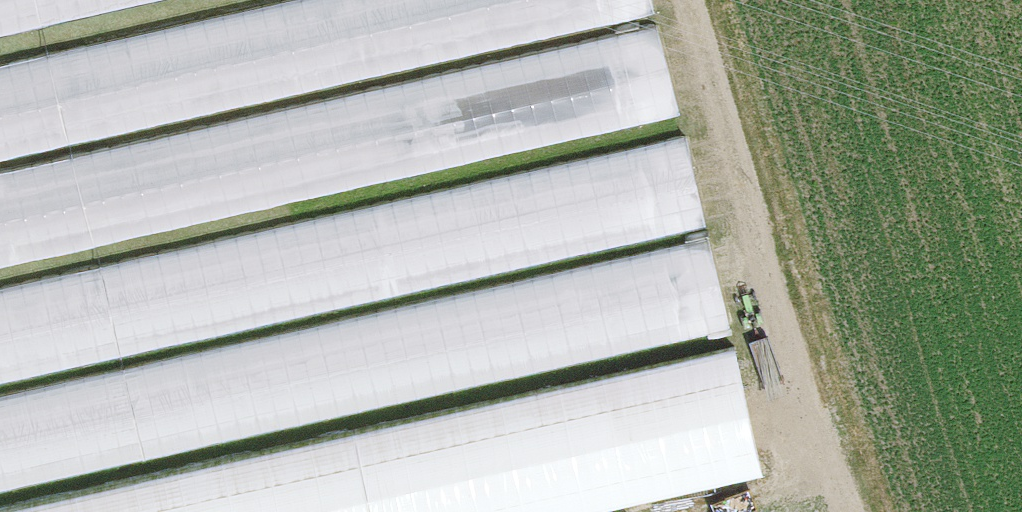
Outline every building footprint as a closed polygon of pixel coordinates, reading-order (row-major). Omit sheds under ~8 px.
[(661,17),(657,0),(271,0),(0,55),(0,150),(661,17)] [(144,0),(0,0),(0,26),(144,0)] [(0,162),(0,256),(685,121),(667,31),(0,162)] [(0,274),(0,369),(714,244),(697,152),(0,274)] [(739,344),(723,253),(0,382),(0,475),(739,344)] [(0,498),(0,511),(600,511),(774,477),(748,348),(0,498)]
